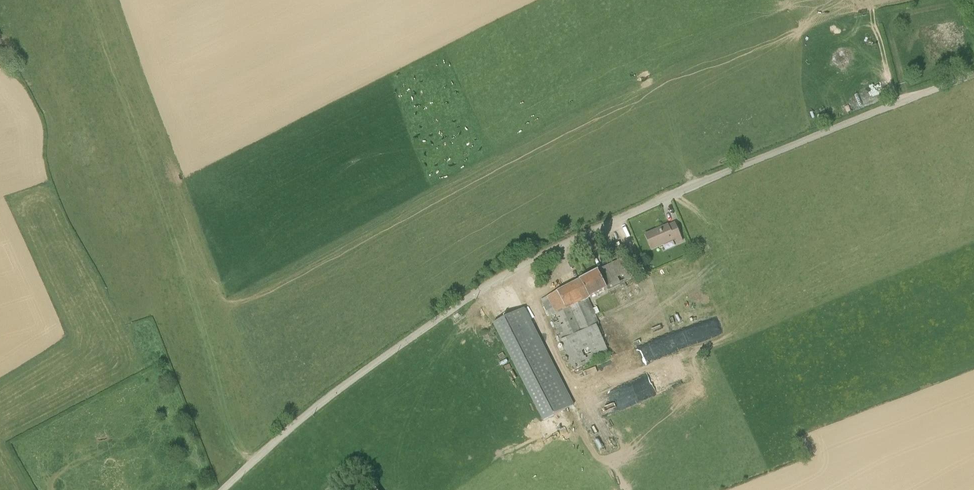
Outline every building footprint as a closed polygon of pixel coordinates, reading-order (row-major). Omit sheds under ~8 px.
[(676,216),(647,228),(655,249),(685,237),(676,216)] [(622,258),(542,300),(572,370),(609,354),(596,325),(599,324),(595,314),(599,312),(597,307),(593,309),(588,298),(606,289),(607,292),(633,278),(622,258)] [(542,422),(573,406),(524,309),(493,324),(542,422)] [(673,335),(581,374),(588,390),(680,351),(673,335)] [(683,361),(633,381),(640,399),(690,379),(683,361)]
